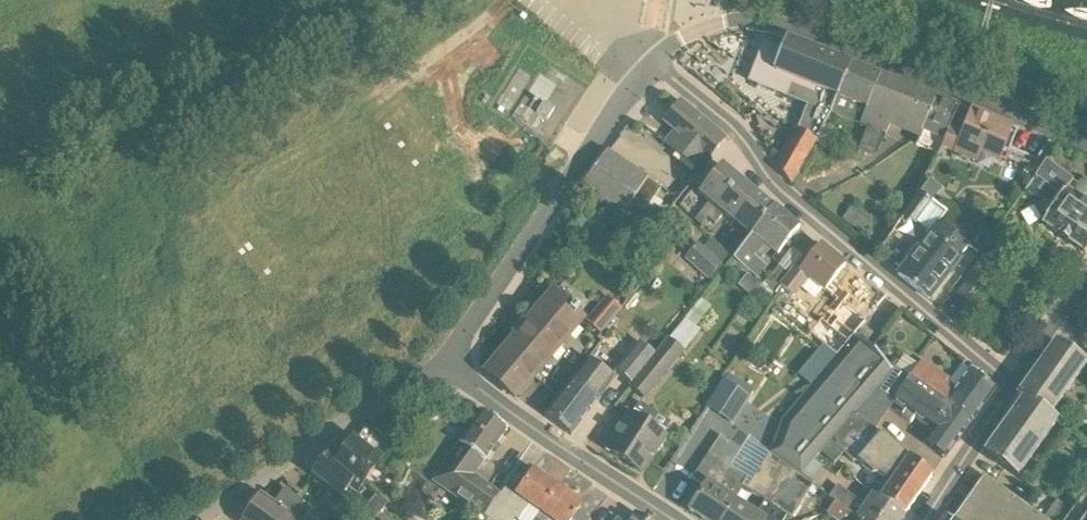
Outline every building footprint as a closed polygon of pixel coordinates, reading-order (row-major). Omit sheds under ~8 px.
[(851,64),(786,38),(780,53),(761,46),(746,85),(801,106),(807,108),(796,131),(814,141),(832,112),(831,112),(851,64)] [(831,112),(832,112),(860,125),(862,123),(868,127),(868,126),(884,132),(906,85),(851,64),(831,112)] [(944,142),(950,129),(960,107),(906,85),(884,132),(884,134),(886,135),(889,128),(921,140),(919,146),(936,153),(941,141),(944,142)] [(537,112),(548,119),(555,108),(544,101),(537,112)] [(700,170),(726,138),(681,102),(666,122),(679,133),(670,144),(668,143),(667,144),(700,170)] [(1013,128),(996,121),(972,111),(963,134),(950,129),(944,142),(945,142),(942,149),(957,155),(961,144),(1000,160),(1013,128)] [(808,156),(787,145),(774,167),(791,184),(808,156)] [(582,186),(606,205),(646,207),(661,186),(608,151),(582,186)] [(1034,179),(1044,185),(1061,196),(1043,223),(1085,253),(1086,250),(1086,203),(1084,201),(1085,199),(1086,199),(1086,181),(1082,182),(1079,185),(1073,181),(1074,180),(1046,162),(1034,179)] [(703,211),(701,213),(708,218),(740,180),(722,165),(708,182),(698,195),(709,203),(703,211)] [(734,224),(758,194),(740,180),(708,218),(716,224),(724,215),(734,224)] [(932,202),(919,192),(903,216),(916,226),(932,202)] [(735,240),(744,247),(775,209),(758,194),(734,224),(742,231),(735,240)] [(701,213),(703,211),(697,206),(690,215),(695,220),(702,225),(708,218),(701,213)] [(870,219),(852,206),(843,218),(862,231),(870,219)] [(734,260),(757,279),(761,275),(768,267),(757,258),(765,247),(777,256),(800,229),(775,209),(744,247),(734,260)] [(959,256),(975,234),(948,213),(899,275),(929,299),(962,258),(959,256)] [(979,252),(992,235),(982,228),(977,234),(969,244),(979,252)] [(824,293),(846,266),(820,245),(801,270),(795,266),(779,286),(795,298),(808,281),(824,293)] [(720,267),(702,251),(697,246),(684,260),(707,281),(707,280),(720,267)] [(780,266),(778,267),(782,270),(776,277),(773,281),(778,285),(779,286),(789,273),(788,272),(780,266)] [(959,295),(973,305),(990,284),(976,273),(959,295)] [(582,317),(571,307),(554,293),(487,372),(515,397),(582,317)] [(602,332),(614,317),(600,305),(587,320),(602,332)] [(678,328),(670,338),(684,351),(693,340),(678,328)] [(857,483),(867,490),(906,515),(932,477),(914,464),(876,430),(894,403),(895,401),(892,399),(909,376),(896,367),(895,366),(893,370),(854,335),(783,421),(771,453),(801,473),(820,451),(835,463),(843,453),(853,462),(857,462),(850,472),(857,483)] [(629,386),(646,400),(685,352),(684,351),(670,338),(669,337),(629,386)] [(895,346),(885,340),(880,350),(889,355),(895,346)] [(1049,416),(1086,365),(1055,342),(1018,395),(1023,399),(1057,423),(1058,422),(1049,416)] [(614,379),(611,377),(588,358),(545,416),(572,435),(614,379)] [(995,390),(962,365),(950,381),(922,360),(909,376),(972,421),(995,390)] [(724,381),(706,407),(733,425),(750,398),(749,398),(753,391),(728,375),(724,381)] [(946,457),(972,421),(909,376),(892,399),(895,401),(894,403),(932,431),(925,441),(946,457)] [(1031,459),(1057,423),(1023,399),(985,453),(1018,477),(1031,459)] [(643,473),(668,435),(631,411),(606,450),(643,473)] [(479,514),(496,491),(474,476),(508,429),(483,412),(434,480),(459,498),(458,499),(479,514)] [(396,441),(405,428),(396,421),(386,434),(396,441)] [(386,435),(372,425),(371,426),(385,436),(383,440),(366,428),(359,439),(354,435),(339,456),(330,450),(329,451),(334,455),(319,477),(314,473),(312,475),(351,502),(395,441),(386,435)] [(743,487),(725,475),(742,450),(720,436),(692,480),(704,488),(690,510),(704,519),(725,519),(737,502),(735,500),(743,487)] [(797,474),(771,456),(748,490),(766,502),(775,508),(797,474)] [(558,488),(534,471),(514,499),(503,492),(501,495),(496,491),(479,514),(485,518),(486,517),(491,519),(519,519),(520,519),(521,519),(535,519),(541,512),(558,488)] [(737,502),(725,519),(785,519),(787,517),(791,519),(814,485),(797,474),(775,508),(766,502),(743,487),(735,500),(737,502)] [(984,477),(954,519),(1045,519),(984,477)] [(867,490),(872,495),(866,503),(838,485),(830,497),(860,519),(902,519),(906,515),(867,490)] [(582,505),(558,488),(541,512),(535,519),(572,519),(582,505)] [(242,519),(298,519),(294,518),(305,502),(285,489),(274,504),(260,494),(242,519)] [(1066,519),(1086,519),(1086,491),(1066,519)] [(376,496),(370,504),(381,513),(382,512),(388,505),(376,496)] [(830,497),(829,498),(835,503),(827,514),(836,519),(860,519),(830,497)] [(1044,518),(1047,519),(1064,519),(1072,510),(1057,499),(1044,518)]
